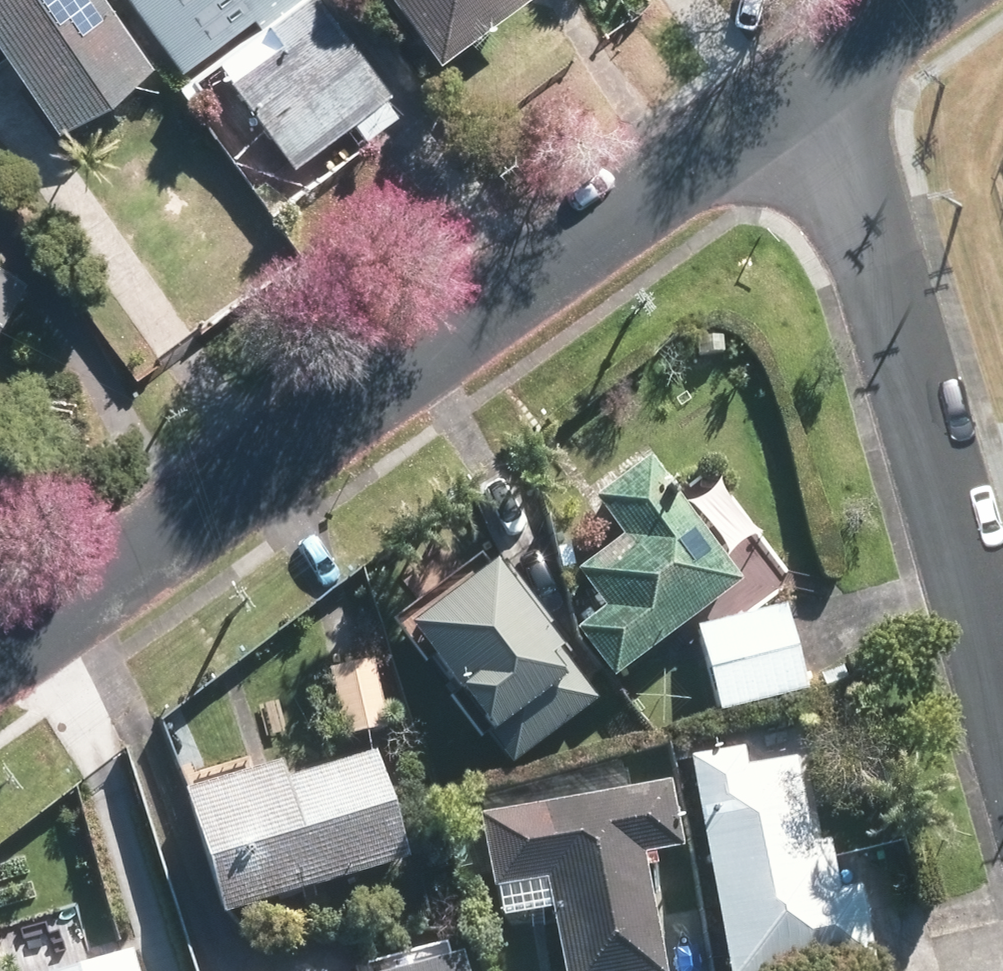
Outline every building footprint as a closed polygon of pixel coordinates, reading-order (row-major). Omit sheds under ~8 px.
[(96,0),(0,0),(0,39),(63,125),(144,66),(96,0)] [(185,64),(274,0),(138,0),(185,64)] [(444,50),(512,0),(406,0),(444,50)] [(379,98),(311,5),(230,64),(297,157),(379,98)] [(17,284),(0,274),(0,311),(17,284)] [(582,628),(611,667),(732,577),(648,465),(602,500),(630,537),(584,571),(610,607),(582,628)] [(490,568),(412,625),(507,752),(584,694),(490,568)] [(780,614),(703,632),(722,708),(798,689),(780,614)] [(369,664),(324,672),(336,736),(381,728),(369,664)] [(279,768),(194,793),(225,899),(396,849),(368,754),(282,779),(279,768)] [(695,761),(733,970),(759,970),(768,969),(768,970),(842,970),(863,967),(850,890),(830,893),(821,843),(807,845),(791,759),(739,769),(736,754),(695,761)] [(491,818),(502,878),(546,870),(564,970),(656,970),(634,847),(673,840),(663,788),(491,818)] [(413,970),(458,970),(455,960),(413,970)] [(98,970),(129,970),(127,963),(98,970)]
